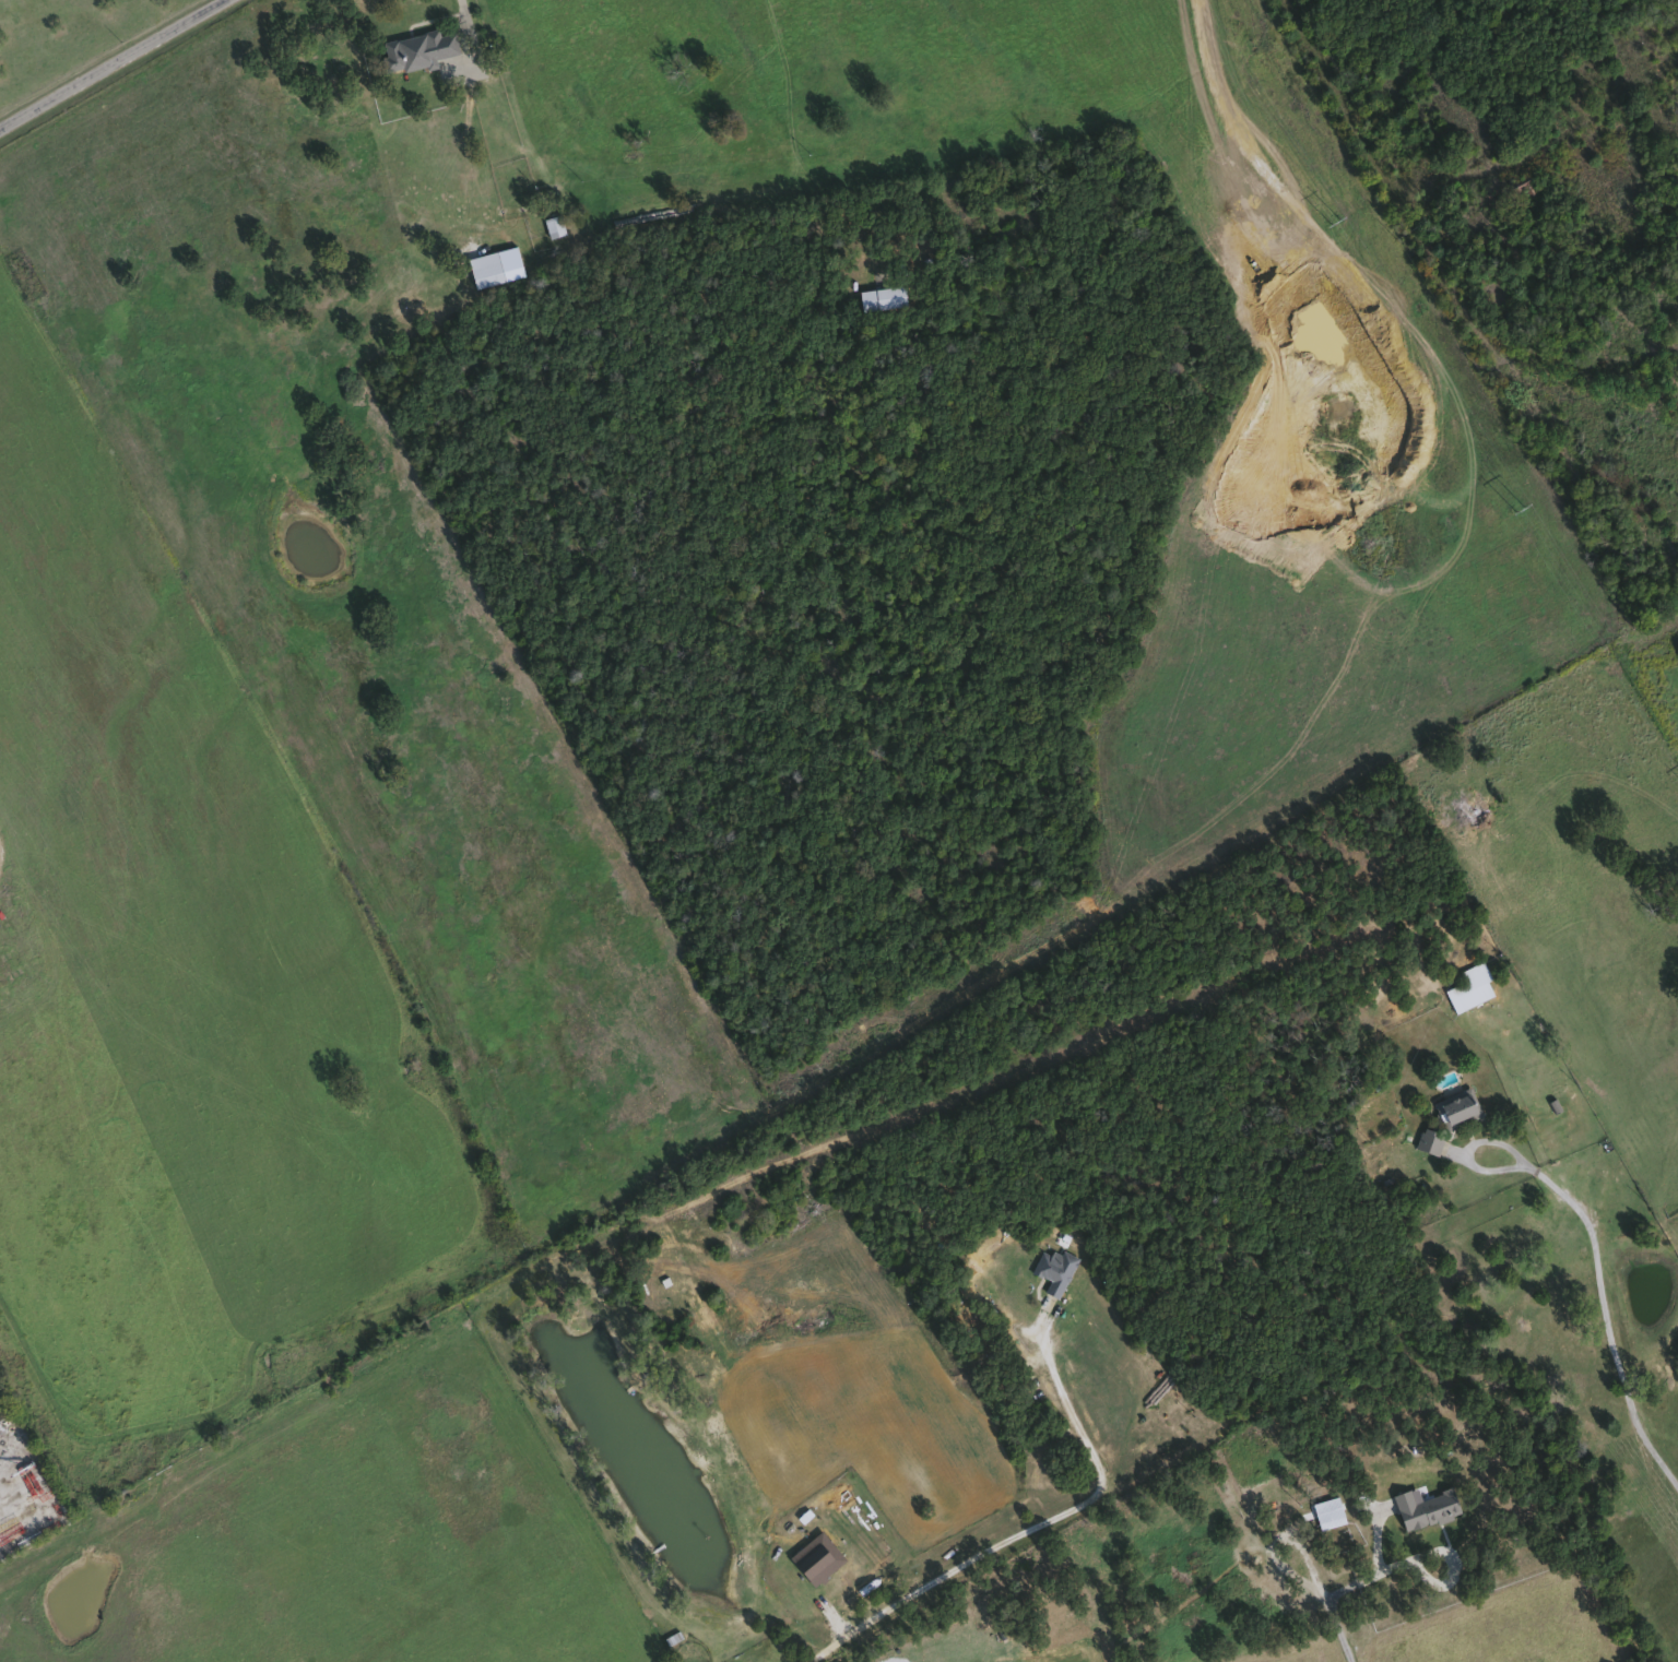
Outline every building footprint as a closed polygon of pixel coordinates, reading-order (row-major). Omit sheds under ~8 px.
[(434,57),(435,62),(385,72),(378,40),(437,28),(438,34),(452,32),(457,52),(434,57)] [(557,214),(563,234),(546,238),(542,218),(557,214)] [(473,288),(466,269),(496,260),(501,278),(473,288)] [(901,285),(903,305),(859,310),(856,290),(901,285)] [(1453,1011),(1443,988),(1462,981),(1457,971),(1480,961),(1494,994),(1453,1011)] [(1432,1101),(1468,1087),(1480,1115),(1444,1129),(1432,1101)] [(1442,1137),(1434,1156),(1413,1147),(1420,1128),(1442,1137)] [(1078,1258),(1055,1298),(1042,1291),(1048,1281),(1029,1271),(1043,1247),(1059,1255),(1061,1249),(1078,1258)] [(1317,1530),(1310,1504),(1335,1495),(1344,1522),(1317,1530)]
